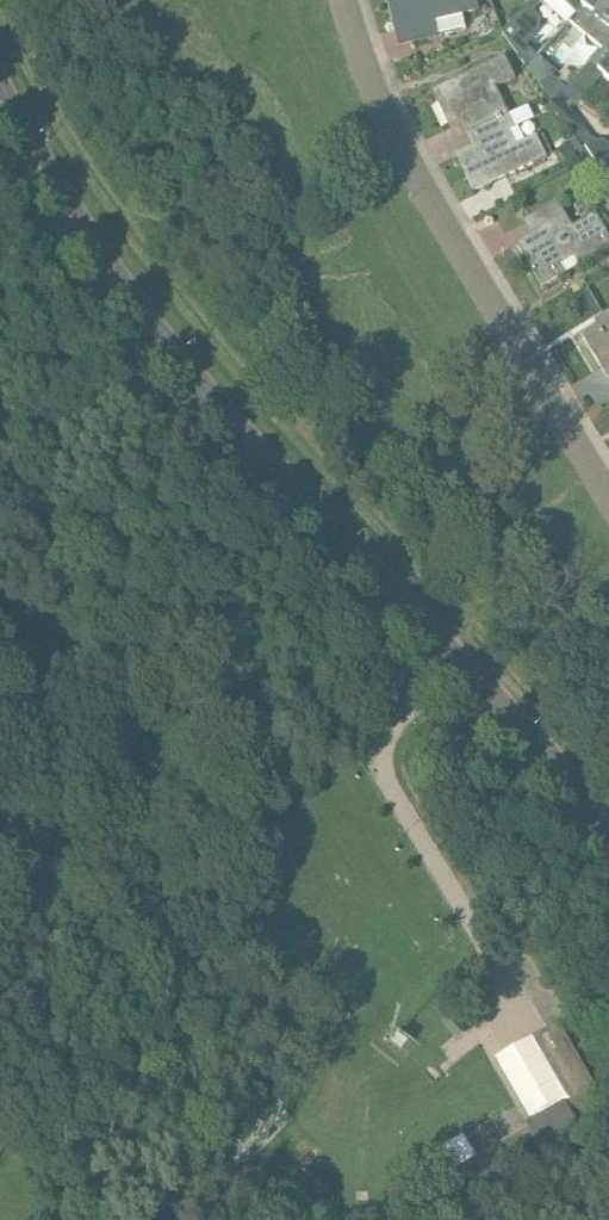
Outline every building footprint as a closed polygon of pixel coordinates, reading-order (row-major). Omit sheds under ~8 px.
[(438,36),(435,22),(480,12),(477,0),(392,0),(402,44),(438,36)] [(503,34),(528,70),(539,58),(527,46),(534,38),(536,36),(537,34),(539,32),(540,30),(541,27),(541,25),(542,22),(542,19),(535,13),(546,0),(535,0),(503,34)] [(570,9),(578,16),(593,0),(561,0),(570,9)] [(570,25),(606,52),(608,48),(608,0),(593,0),(578,16),(570,25)] [(593,65),(600,73),(608,82),(608,48),(606,52),(593,65)] [(468,135),(509,116),(496,88),(516,78),(505,56),(433,91),(450,129),(462,123),(468,135)] [(559,79),(554,78),(549,77),(539,85),(551,101),(567,90),(559,79)] [(564,94),(575,105),(590,89),(580,79),(564,94)] [(585,148),(595,141),(572,108),(575,105),(564,94),(555,104),(585,148)] [(509,116),(468,135),(474,148),(457,156),(475,193),(547,159),(536,136),(517,145),(510,132),(515,129),(509,116)] [(607,143),(606,142),(596,140),(595,141),(585,148),(597,165),(608,156),(608,146),(607,143)] [(569,142),(558,150),(568,163),(579,155),(569,142)] [(566,275),(561,266),(574,258),(579,266),(608,248),(608,236),(596,214),(573,227),(558,201),(531,218),(539,231),(516,245),(535,275),(541,272),(549,285),(566,275)] [(604,316),(608,321),(582,337),(608,380),(608,313),(604,316)] [(542,1151),(608,1113),(608,1109),(560,1023),(533,1039),(569,1101),(566,1103),(565,1101),(563,1102),(564,1104),(528,1124),(527,1123),(526,1124),(529,1129),(530,1129),(542,1151)] [(480,1157),(493,1179),(542,1151),(530,1129),(529,1129),(480,1157)] [(468,1194),(493,1179),(480,1157),(455,1172),(468,1194)]
